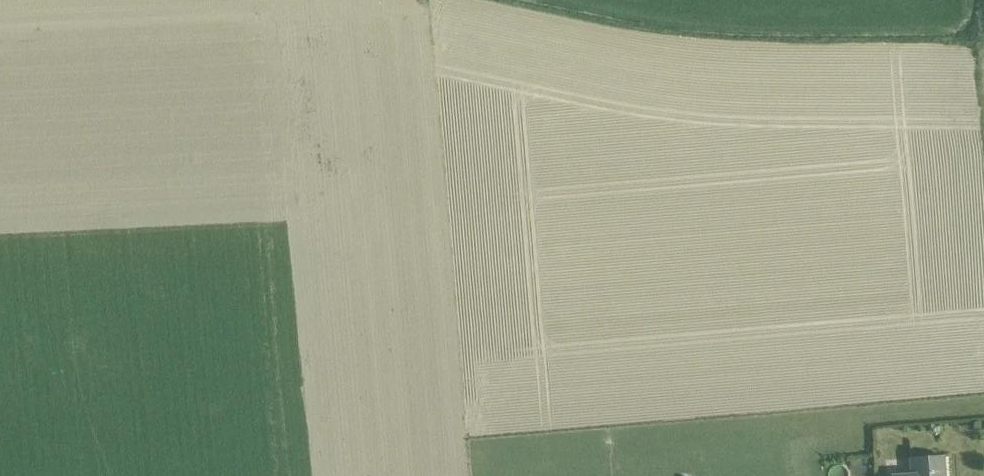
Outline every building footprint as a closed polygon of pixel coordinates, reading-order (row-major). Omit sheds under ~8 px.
[(912,475),(906,475),(943,475),(942,457),(911,460),(912,475)]
